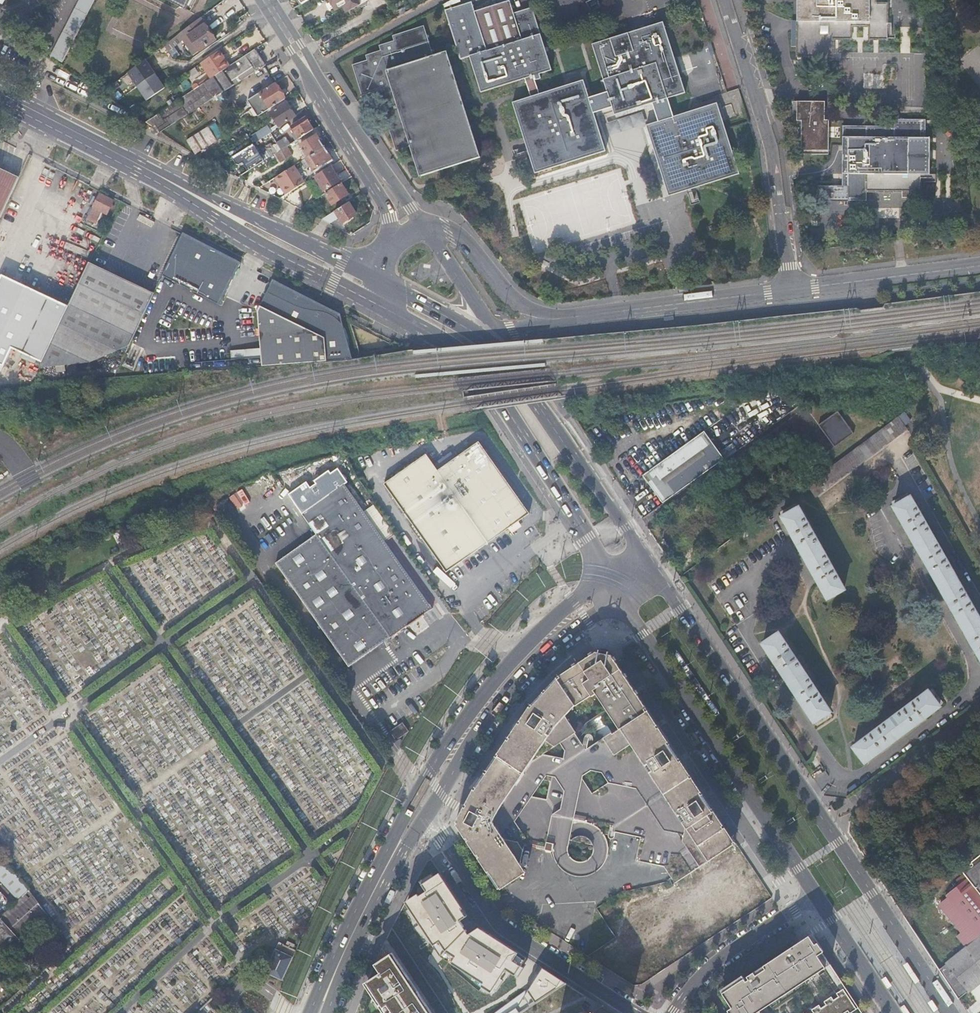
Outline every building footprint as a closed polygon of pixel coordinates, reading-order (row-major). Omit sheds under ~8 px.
[(50,56),(62,63),(94,0),(79,0),(50,56)] [(186,9),(190,0),(168,0),(186,9)] [(337,8),(345,4),(348,10),(360,4),(359,0),(333,0),(337,8)] [(525,77),(551,68),(540,32),(532,6),(514,12),(510,0),(505,0),(474,9),(472,1),(446,9),(461,57),(470,55),(481,90),(525,77)] [(553,30),(565,26),(557,0),(544,0),(553,30)] [(580,16),(593,12),(589,0),(575,0),(580,16)] [(797,56),(834,56),(834,38),(852,38),(852,25),(869,25),(869,38),(888,38),(888,36),(888,25),(888,2),(876,2),(876,0),(797,0),(797,56)] [(201,16),(179,33),(194,56),(216,40),(206,25),(206,24),(201,16)] [(593,44),(608,91),(611,100),(615,114),(659,100),(668,97),(685,92),(664,22),(593,44)] [(385,102),(382,103),(397,149),(411,145),(416,158),(415,159),(415,160),(416,160),(421,174),(420,174),(420,175),(481,156),(480,155),(479,155),(475,141),(476,141),(475,140),(474,140),(470,126),(471,126),(471,125),(470,125),(465,112),(466,111),(466,110),(465,110),(461,96),(461,95),(460,95),(456,81),(457,81),(456,80),(455,80),(451,66),(452,66),(452,65),(451,65),(447,51),(448,51),(447,50),(434,54),(425,25),(393,35),(394,39),(380,44),(381,49),(366,53),(367,58),(353,63),(362,94),(378,89),(380,88),(385,102)] [(896,25),(888,25),(888,36),(896,36),(896,25)] [(212,77),(178,100),(187,114),(205,103),(266,64),(257,50),(256,48),(229,66),(212,77)] [(219,50),(202,62),(212,77),(229,66),(219,50)] [(147,58),(127,71),(137,85),(156,71),(147,58)] [(727,58),(718,61),(726,87),(735,84),(727,58)] [(156,71),(137,85),(146,100),(166,86),(156,71)] [(531,96),(540,93),(534,74),(525,77),(531,96)] [(584,79),(540,93),(531,96),(513,101),(530,155),(532,159),(536,172),(605,149),(592,106),(589,97),(584,79)] [(258,115),(285,98),(275,82),(248,100),(258,115)] [(608,91),(589,97),(592,106),(611,100),(608,91)] [(674,116),(668,97),(659,100),(664,119),(674,116)] [(178,100),(145,122),(160,131),(187,114),(178,100)] [(801,149),(829,149),(830,118),(826,118),(826,100),(797,100),(797,120),(802,119),(804,120),(804,123),(802,123),(801,149)] [(287,101),(271,111),(280,125),(296,115),(287,101)] [(717,103),(674,116),(664,119),(647,124),(669,194),(687,189),(692,188),(739,173),(717,103)] [(299,137),(313,129),(306,117),(292,126),(299,137)] [(851,149),(848,149),(848,185),(848,199),(866,199),(867,190),(901,191),(901,197),(920,197),(920,173),(924,173),(929,173),(930,137),(921,136),(921,118),(894,117),(894,124),(866,124),(866,135),(849,135),(849,144),(851,144),(851,149)] [(216,122),(188,140),(196,153),(224,135),(216,122)] [(253,135),(257,141),(272,132),(267,126),(253,135)] [(308,156),(324,145),(317,134),(300,144),(308,156)] [(264,162),(254,144),(232,157),(238,167),(244,164),(248,171),(264,162)] [(323,170),(330,166),(333,164),(330,159),(332,157),(324,145),(308,156),(306,157),(314,169),(320,165),(323,170)] [(286,146),(275,153),(280,161),(291,154),(286,146)] [(532,159),(530,155),(526,156),(515,159),(517,164),(532,159)] [(276,176),(287,193),(305,182),(294,165),(276,176)] [(315,175),(326,192),(339,184),(337,181),(340,180),(330,166),(323,170),(315,175)] [(0,193),(10,173),(0,169),(0,193)] [(19,178),(10,173),(0,193),(0,218),(19,178)] [(929,173),(924,173),(924,181),(936,182),(936,173),(929,173)] [(326,192),(325,192),(332,203),(349,193),(341,182),(339,184),(326,192)] [(848,185),(816,185),(816,200),(848,201),(848,199),(848,185)] [(693,191),(692,188),(687,189),(692,204),(696,203),(693,191)] [(697,190),(693,191),(696,203),(701,201),(697,190)] [(114,200),(100,193),(93,208),(98,210),(102,212),(108,215),(114,200)] [(349,201),(321,219),(329,223),(339,216),(343,222),(357,213),(349,201)] [(93,208),(89,217),(98,222),(102,212),(98,210),(93,208)] [(221,305),(243,260),(186,232),(164,277),(221,305)] [(90,263),(69,305),(43,361),(39,369),(89,362),(129,347),(154,293),(90,263)] [(4,366),(14,347),(43,361),(69,305),(2,274),(0,278),(0,364),(4,366)] [(261,365),(348,358),(349,356),(351,349),(351,345),(351,339),(350,336),(348,331),(346,327),(342,321),(339,319),(335,316),(331,314),(327,312),(321,310),(316,310),(310,309),(304,307),(298,305),(292,303),(270,292),(267,293),(258,311),(261,365)] [(835,411),(816,425),(833,447),(852,433),(835,411)] [(899,416),(905,425),(911,420),(905,412),(899,416)] [(892,421),(901,432),(907,428),(905,425),(899,416),(892,421)] [(887,425),(896,436),(901,432),(892,421),(887,425)] [(881,429),(890,441),(896,436),(887,425),(881,429)] [(876,433),(885,445),(890,441),(881,429),(876,433)] [(212,430),(200,433),(201,439),(213,437),(212,430)] [(705,431),(644,475),(664,502),(725,458),(705,431)] [(870,437),(879,449),(885,445),(876,433),(870,437)] [(864,441),(873,453),(879,449),(870,437),(864,441)] [(859,446),(867,457),(873,453),(864,441),(859,446)] [(438,471),(489,543),(509,529),(530,514),(479,443),(438,471)] [(853,450),(862,462),(867,457),(859,446),(853,450)] [(847,454),(856,466),(862,462),(853,450),(847,454)] [(260,451),(250,454),(251,459),(262,456),(260,451)] [(345,452),(273,474),(282,487),(352,466),(345,452)] [(841,458),(850,470),(856,466),(847,454),(841,458)] [(467,558),(489,543),(438,471),(427,455),(384,484),(447,572),(467,558)] [(841,458),(836,462),(845,474),(850,470),(841,458)] [(836,462),(830,466),(839,478),(845,474),(836,462)] [(830,466),(825,471),(834,483),(839,478),(830,466)] [(269,470),(253,481),(259,489),(275,478),(269,470)] [(825,471),(819,475),(828,487),(834,483),(825,471)] [(819,475),(813,479),(822,491),(828,487),(819,475)] [(822,491),(813,479),(807,484),(816,495),(822,491)] [(316,535),(276,564),(349,667),(374,649),(409,624),(432,608),(344,484),(302,514),(316,535)] [(892,502),(894,506),(911,497),(908,493),(892,502)] [(894,506),(979,656),(979,618),(911,497),(894,506)] [(781,512),(783,517),(800,507),(797,503),(781,512)] [(800,507),(783,517),(828,598),(845,589),(800,507)] [(697,531),(702,527),(698,522),(693,526),(697,531)] [(109,608),(108,645),(125,645),(125,632),(113,632),(114,608),(109,608)] [(779,634),(763,644),(815,721),(830,711),(779,634)] [(587,661),(527,713),(521,722),(474,791),(458,824),(502,890),(518,879),(525,845),(545,850),(545,852),(553,854),(554,860),(556,865),(558,867),(570,859),(574,863),(579,864),(581,864),(584,864),(586,863),(588,861),(591,858),(592,856),(593,854),(607,856),(610,841),(612,839),(613,838),(614,833),(640,838),(635,862),(666,867),(703,842),(702,840),(722,826),(607,657),(607,656),(597,654),(587,661)] [(929,691),(854,747),(865,762),(940,706),(929,691)] [(403,722),(391,731),(397,740),(409,730),(403,722)] [(734,844),(722,826),(702,840),(703,842),(666,867),(675,883),(734,844)] [(48,915),(31,892),(0,858),(0,880),(18,899),(0,915),(0,959),(48,915)] [(940,906),(962,933),(958,936),(967,947),(945,964),(968,992),(979,982),(979,862),(958,879),(961,884),(948,894),(950,898),(940,906)] [(421,877),(425,883),(438,873),(435,868),(421,877)] [(514,959),(519,952),(474,923),(440,872),(438,873),(425,883),(422,884),(427,891),(420,896),(419,893),(417,894),(447,939),(452,936),(454,940),(451,945),(498,975),(502,975),(506,968),(515,974),(522,964),(514,959)] [(106,875),(106,894),(114,894),(114,875),(106,875)] [(414,889),(417,894),(419,893),(420,896),(427,891),(422,884),(414,889)] [(599,950),(615,973),(647,952),(650,957),(648,959),(657,972),(680,956),(659,925),(664,921),(665,924),(679,915),(663,891),(632,912),(629,908),(631,906),(622,892),(599,908),(620,939),(615,943),(614,940),(599,950)] [(825,950),(813,933),(812,934),(824,952),(825,950)] [(760,1011),(764,1008),(761,1003),(765,1001),(768,1006),(780,998),(806,981),(811,977),(807,971),(811,968),(815,975),(830,964),(831,963),(824,952),(812,934),(797,944),(748,976),(750,978),(747,980),(746,978),(724,992),(733,1007),(737,1012),(762,1012),(760,1011)] [(264,973),(282,981),(296,951),(291,949),(284,946),(278,943),(264,973)] [(397,963),(391,954),(376,964),(381,972),(365,983),(384,1012),(430,1012),(397,963)] [(843,980),(831,963),(830,964),(841,982),(843,980)] [(724,992),(746,978),(743,974),(721,988),(724,992)] [(569,981),(527,1008),(519,1012),(595,1012),(594,1012),(598,1009),(576,976),(569,981)] [(843,980),(841,982),(845,988),(859,1008),(855,1010),(857,1012),(864,1012),(843,980)] [(844,1012),(849,1010),(851,1012),(855,1010),(859,1008),(845,988),(838,993),(840,996),(835,999),(833,996),(825,1001),(827,1004),(822,1007),(820,1004),(813,1009),(815,1012),(814,1012),(844,1012)]
